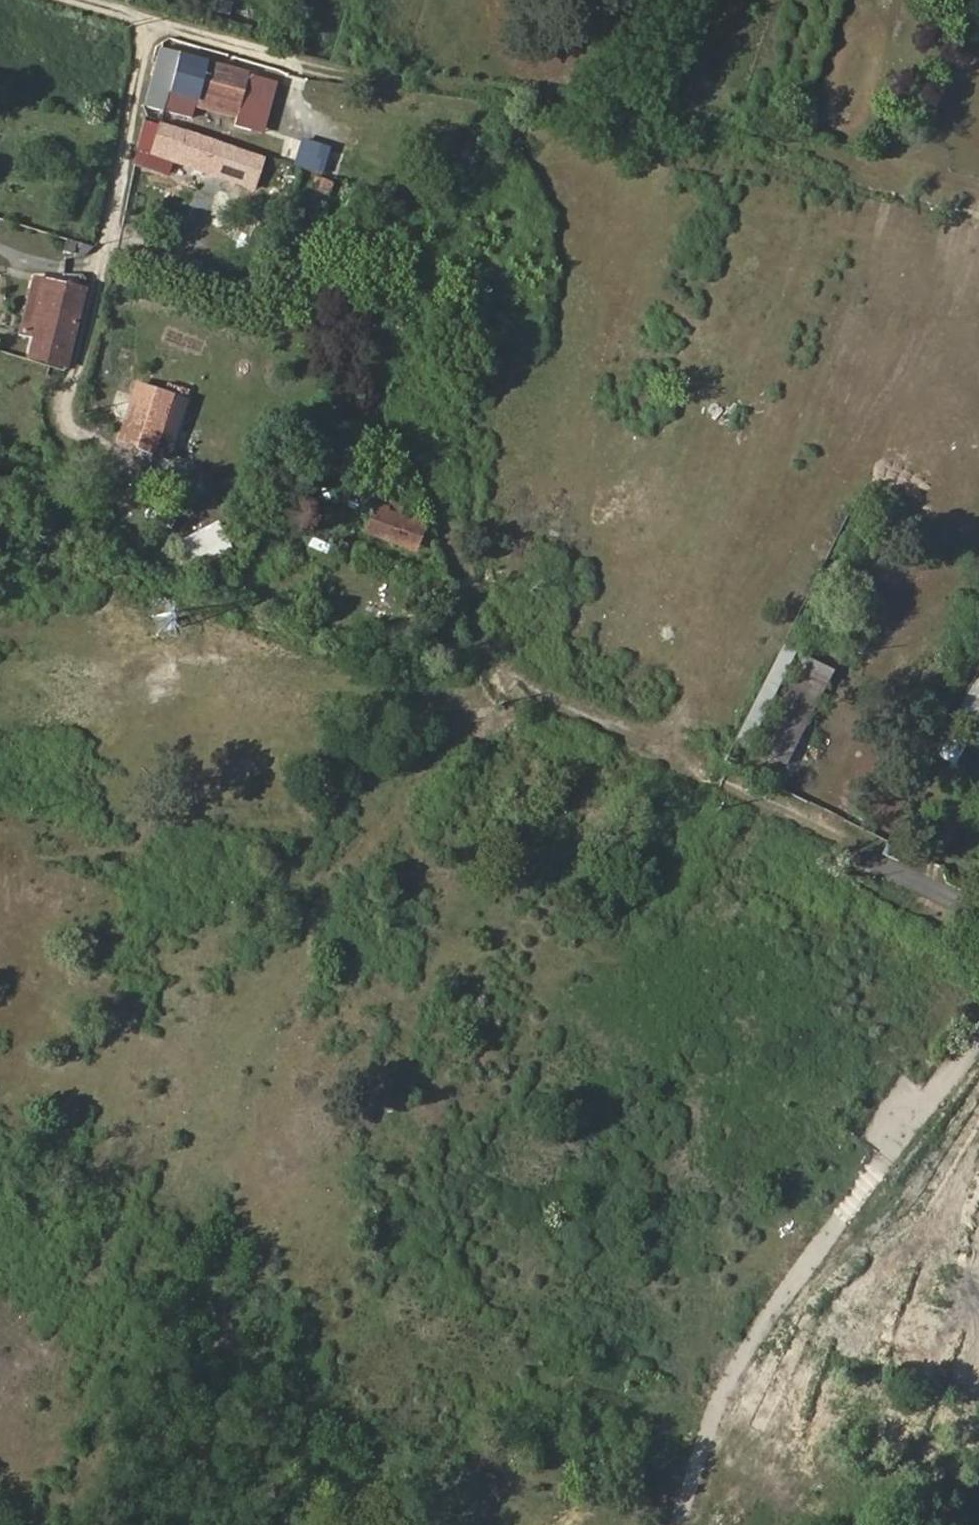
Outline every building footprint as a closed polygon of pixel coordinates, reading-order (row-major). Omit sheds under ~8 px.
[(271,113),(278,83),(189,59),(163,52),(150,108),(194,120),(200,103),(239,112),(235,129),(253,135),(260,109),(271,113)] [(206,174),(216,143),(147,123),(141,152),(152,154),(149,168),(166,175),(171,163),(206,174)] [(335,184),(318,178),(309,211),(326,215),(335,184)] [(69,370),(87,291),(69,286),(50,364),(69,370)] [(189,402),(141,385),(119,445),(168,460),(189,402)] [(376,468),(374,473),(408,485),(409,479),(376,468)] [(408,485),(374,473),(364,503),(378,509),(401,517),(407,498),(404,497),(408,485)] [(368,534),(418,553),(427,527),(401,517),(378,509),(368,534)] [(182,541),(192,566),(232,550),(222,525),(182,541)] [(795,720),(784,740),(798,746),(808,725),(795,720)] [(798,746),(784,740),(782,740),(774,757),(792,767),(803,748),(798,746)]
